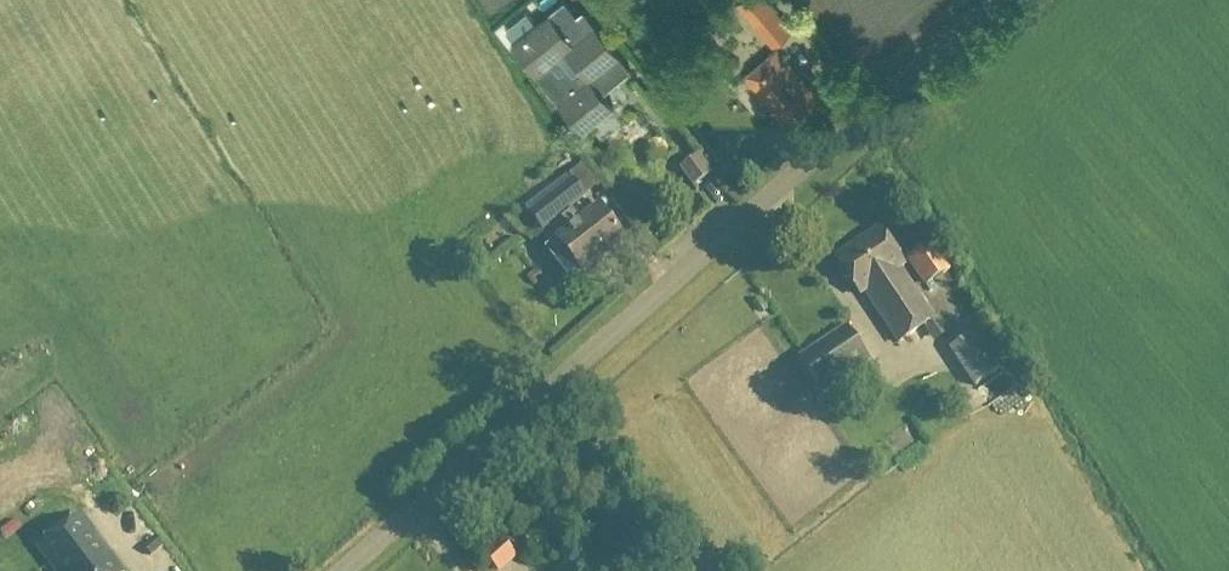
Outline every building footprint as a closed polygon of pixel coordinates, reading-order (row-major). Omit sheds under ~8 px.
[(536,21),(527,10),(507,25),(506,31),(513,39),(511,41),(582,130),(613,105),(601,91),(630,67),(582,8),(576,13),(565,0),(562,0),(536,21)] [(771,46),(791,27),(768,0),(734,0),(733,1),(771,46)] [(742,75),(786,127),(819,99),(775,47),(742,75)] [(710,174),(696,156),(679,169),(693,188),(710,174)] [(586,197),(585,196),(567,175),(534,202),(552,224),(586,197)] [(570,283),(581,274),(581,275),(623,242),(597,210),(580,224),(571,212),(560,221),(569,232),(556,242),(556,243),(545,252),(570,283)] [(877,230),(834,258),(858,296),(863,292),(897,343),(931,321),(898,270),(902,267),(877,230)] [(904,260),(923,287),(948,270),(931,242),(904,260)] [(844,328),(797,358),(820,394),(867,363),(844,328)] [(1000,377),(975,338),(950,354),(975,393),(1000,377)] [(107,555),(102,548),(79,517),(37,549),(54,570),(119,570),(107,555)] [(488,552),(501,570),(521,556),(507,537),(488,552)] [(142,549),(149,558),(162,548),(155,539),(142,549)]
